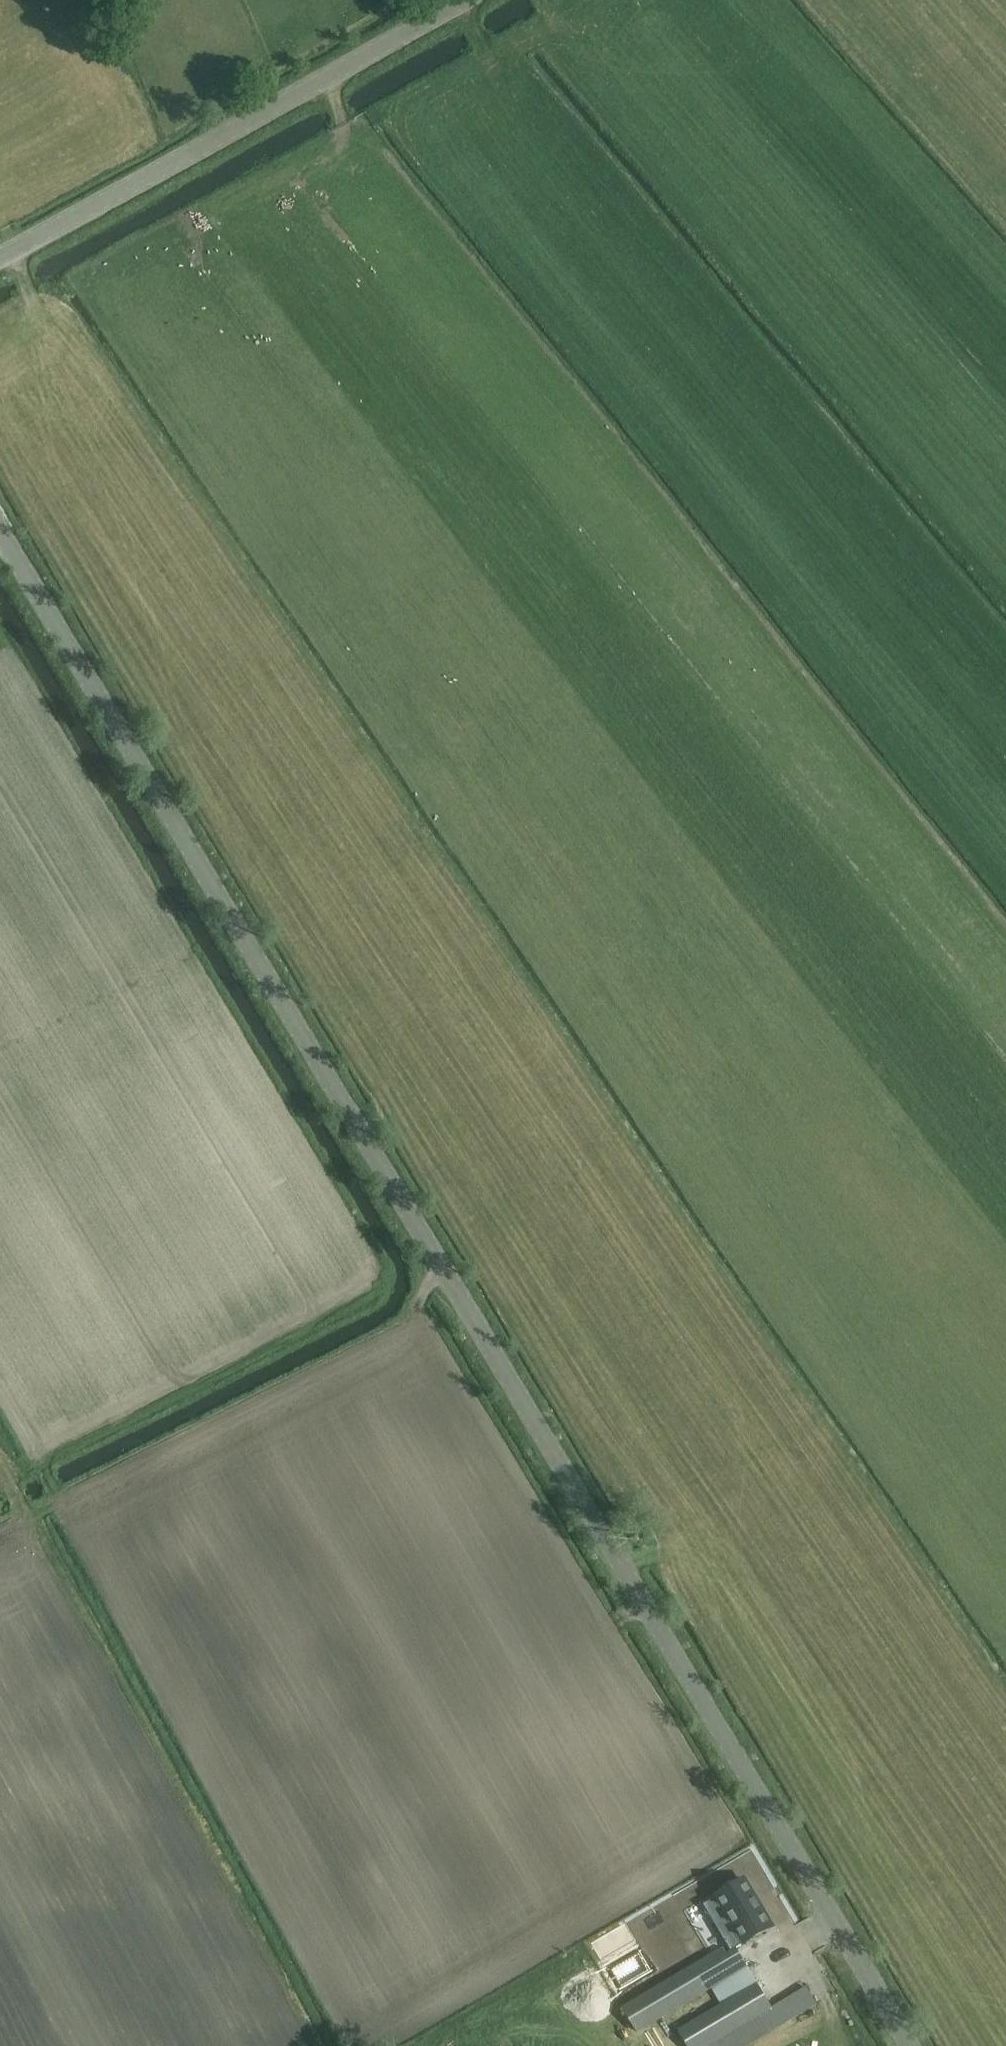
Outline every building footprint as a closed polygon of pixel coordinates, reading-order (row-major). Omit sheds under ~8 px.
[(736,1929),(726,1935),(734,1949),(771,1927),(761,1908),(758,1910),(745,1889),(721,1903),(736,1929)] [(604,1952),(593,1934),(559,1955),(569,1972),(604,1952)] [(758,1982),(740,1954),(726,1962),(718,1948),(621,2007),(637,2033),(711,1989),(720,2004),(758,1982)] [(785,2029),(760,1988),(664,2045),(757,2045),(785,2029)]
